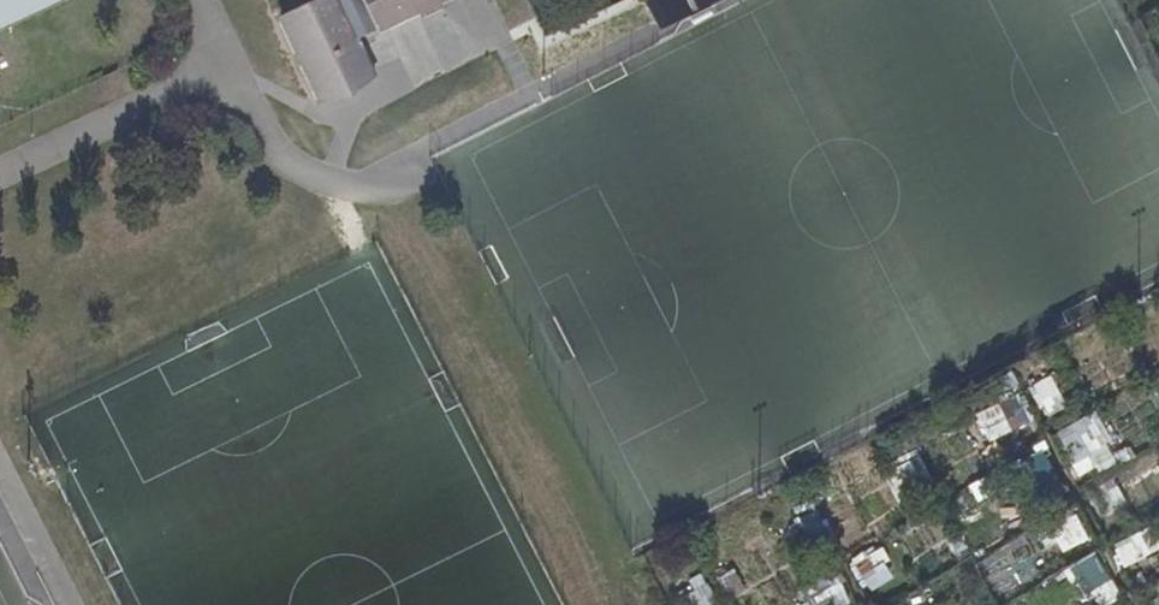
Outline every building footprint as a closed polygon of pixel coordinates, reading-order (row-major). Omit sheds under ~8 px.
[(62,0),(0,0),(0,30),(62,0)] [(302,2),(278,14),(321,101),(356,93),(373,75),(355,37),(416,7),(413,1),(416,0),(301,0),(302,2)] [(1038,386),(1051,413),(1065,406),(1052,379),(1038,386)] [(977,411),(984,440),(1009,434),(1002,405),(977,411)] [(1053,434),(1076,478),(1116,457),(1092,413),(1053,434)] [(1038,488),(1055,480),(1042,452),(1024,460),(1038,488)] [(919,457),(883,473),(897,504),(933,488),(919,457)] [(1098,517),(1126,502),(1111,474),(1083,489),(1098,517)] [(1077,516),(1038,532),(1050,560),(1089,544),(1077,516)] [(1111,543),(1120,567),(1158,552),(1158,550),(1151,528),(1111,543)] [(869,594),(898,575),(877,544),(849,563),(869,594)] [(1117,602),(1098,555),(1068,567),(1084,604),(1110,604),(1117,602)] [(728,601),(744,594),(733,569),(717,577),(728,601)] [(706,573),(685,579),(693,604),(716,604),(706,573)] [(801,604),(846,604),(839,577),(797,587),(801,604)]
